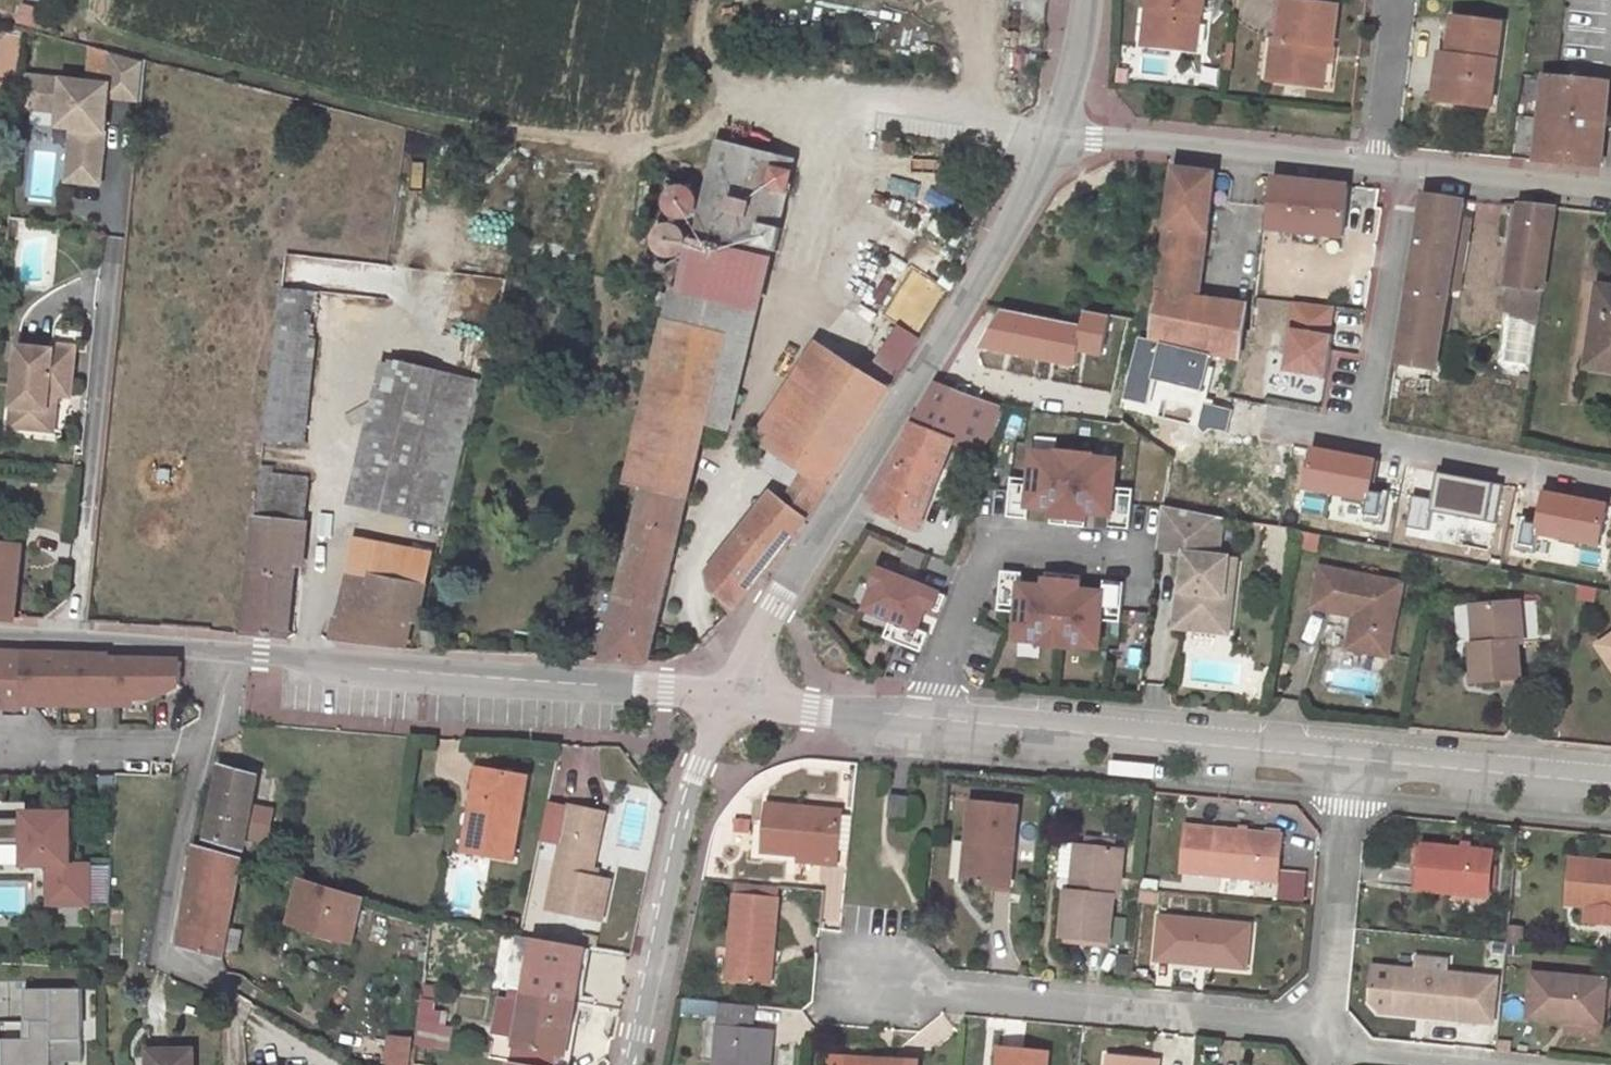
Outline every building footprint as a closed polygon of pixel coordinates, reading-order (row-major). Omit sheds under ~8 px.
[(1148,47),(1192,52),(1197,14),(1202,15),(1204,0),(1150,0),(1148,9),(1153,10),(1148,47)] [(1276,80),(1322,85),(1324,62),(1326,47),(1332,47),(1337,6),(1287,0),(1282,0),(1278,39),(1280,40),(1276,80)] [(1138,46),(1148,47),(1153,10),(1148,9),(1142,9),(1138,46)] [(1453,57),(1447,103),(1489,108),(1500,22),(1451,16),(1447,55),(1453,57)] [(1267,79),(1276,80),(1280,40),(1278,39),(1272,38),(1267,79)] [(110,83),(33,74),(30,106),(61,109),(59,124),(73,126),(70,157),(103,161),(108,115),(102,114),(103,101),(109,101),(110,94),(142,98),(146,59),(113,51),(110,83)] [(1433,101),(1447,103),(1453,57),(1447,55),(1439,55),(1433,101)] [(1128,70),(1118,69),(1118,81),(1127,82),(1128,70)] [(30,106),(33,74),(26,74),(23,105),(30,106)] [(1608,84),(1544,78),(1535,162),(1600,168),(1608,84)] [(772,257),(796,160),(718,142),(695,239),(772,257)] [(103,161),(70,157),(68,178),(101,182),(103,161)] [(1200,299),(1215,174),(1174,169),(1155,319),(1153,339),(1229,358),(1222,385),(1243,391),(1250,343),(1241,341),(1246,306),(1200,299)] [(1350,188),(1270,179),(1261,246),(1340,254),(1350,188)] [(1464,202),(1423,195),(1395,364),(1435,370),(1449,291),(1461,217),(1464,202)] [(1542,289),(1554,208),(1522,205),(1509,287),(1522,287),(1542,289)] [(1472,219),(1461,217),(1449,291),(1459,293),(1472,219)] [(683,292),(734,305),(759,311),(772,257),(695,239),(683,292)] [(305,288),(386,291),(387,263),(305,260),(305,288)] [(908,268),(887,312),(919,328),(940,283),(908,268)] [(1537,320),(1542,289),(1522,287),(1517,315),(1537,320)] [(1598,287),(1588,359),(1610,362),(1610,289),(1598,287)] [(319,294),(283,290),(275,360),(312,365),(319,294)] [(683,292),(674,290),(668,318),(727,334),(734,305),(683,292)] [(1081,320),(1001,303),(973,347),(1073,368),(1078,349),(1101,354),(1110,311),(1085,305),(1081,320)] [(727,334),(668,318),(665,318),(644,410),(705,424),(727,334)] [(876,373),(892,383),(919,342),(903,332),(876,373)] [(51,386),(73,388),(78,346),(54,343),(53,349),(20,345),(11,424),(46,428),(51,386)] [(1286,421),(1289,405),(1219,388),(1217,388),(1223,363),(1152,345),(1141,383),(1213,401),(1209,414),(1282,432),(1285,421),(1286,421)] [(801,471),(825,486),(892,383),(876,373),(834,346),(773,439),(807,461),(801,471)] [(500,357),(489,354),(486,365),(497,368),(500,357)] [(1587,368),(1610,372),(1610,362),(1588,359),(1587,368)] [(304,444),(312,365),(275,360),(266,440),(304,444)] [(406,514),(439,376),(381,364),(348,500),(406,514)] [(1435,370),(1395,364),(1394,373),(1416,376),(1434,379),(1435,370)] [(479,385),(439,376),(406,514),(444,523),(479,385)] [(1431,396),(1434,379),(1416,376),(1414,393),(1431,396)] [(1527,389),(1529,377),(1518,376),(1517,388),(1527,389)] [(939,383),(910,428),(877,512),(919,530),(953,441),(964,411),(987,420),(993,405),(939,383)] [(72,396),(73,388),(51,386),(46,428),(54,429),(58,395),(72,396)] [(1081,395),(1079,421),(1117,424),(1121,401),(1081,395)] [(642,487),(602,659),(650,662),(705,424),(644,410),(627,483),(642,487)] [(976,450),(987,420),(964,411),(953,441),(976,450)] [(1109,527),(1128,528),(1131,489),(1113,487),(1115,460),(1091,458),(1091,454),(1058,451),(1057,455),(1033,453),(1029,498),(1011,497),(1009,520),(1028,521),(1029,510),(1053,511),(1051,525),(1085,528),(1086,513),(1110,515),(1109,527)] [(1365,463),(1340,459),(1338,473),(1363,478),(1365,463)] [(275,469),(263,468),(260,494),(307,498),(308,481),(275,476),(275,469)] [(782,499),(805,517),(825,486),(801,471),(782,499)] [(1164,508),(1181,511),(1185,490),(1166,486),(1164,508)] [(1221,519),(1227,521),(1230,500),(1209,495),(1185,490),(1181,511),(1221,519)] [(305,523),(307,498),(260,494),(257,518),(305,523)] [(729,590),(740,599),(805,517),(782,499),(717,580),(729,590)] [(1324,534),(1359,541),(1367,508),(1330,500),(1324,534)] [(1164,508),(1161,507),(1155,550),(1185,554),(1181,589),(1177,588),(1173,625),(1212,630),(1216,594),(1222,595),(1226,557),(1216,556),(1221,519),(1181,511),(1164,508)] [(1425,512),(1403,508),(1398,540),(1418,543),(1425,512)] [(15,622),(15,618),(21,547),(15,546),(18,526),(11,525),(12,519),(0,518),(0,620),(15,622)] [(302,558),(305,523),(257,518),(244,634),(287,637),(295,558),(302,558)] [(1313,534),(1292,530),(1289,546),(1311,549),(1313,534)] [(355,538),(348,571),(374,576),(426,585),(433,553),(355,538)] [(1234,558),(1226,557),(1222,595),(1216,594),(1212,630),(1225,632),(1234,558)] [(1401,580),(1318,565),(1310,606),(1350,614),(1344,649),(1386,656),(1401,580)] [(942,613),(948,596),(880,569),(874,586),(877,587),(868,610),(893,620),(886,637),(923,652),(930,634),(920,629),(928,607),(942,613)] [(374,576),(348,571),(339,616),(364,621),(374,576)] [(1023,574),(1004,573),(1001,611),(1017,612),(1014,640),(1041,642),(1041,645),(1074,648),(1075,645),(1099,647),(1101,620),(1119,622),(1123,582),(1103,581),(1102,592),(1079,590),(1081,576),(1047,574),(1045,588),(1022,586),(1023,574)] [(336,615),(331,641),(407,648),(412,623),(418,623),(426,585),(374,576),(364,621),(339,616),(336,615)] [(719,602),(730,611),(740,599),(729,590),(719,602)] [(1518,601),(1476,604),(1478,643),(1471,644),(1474,682),(1519,677),(1516,642),(1522,641),(1518,601)] [(426,634),(427,645),(439,645),(438,634),(426,634)] [(1597,647),(1610,665),(1610,637),(1597,647)] [(23,708),(23,702),(24,654),(0,653),(0,707),(23,708)] [(24,654),(23,702),(116,705),(116,697),(155,699),(180,687),(178,661),(107,658),(107,656),(63,653),(63,656),(24,654)] [(258,776),(222,766),(208,838),(245,851),(258,776)] [(483,799),(489,769),(474,766),(469,796),(476,798),(483,799)] [(529,777),(489,769),(483,799),(476,798),(467,850),(514,860),(529,777)] [(910,797),(891,795),(889,818),(908,819),(910,797)] [(971,804),(967,842),(974,842),(970,883),(1008,887),(1016,808),(971,804)] [(821,855),(820,862),(837,863),(841,812),(765,805),(761,851),(797,854),(821,855)] [(605,814),(569,807),(568,810),(547,806),(541,839),(561,843),(547,909),(601,920),(609,880),(592,876),(605,814)] [(26,845),(26,866),(50,866),(50,906),(90,906),(90,865),(70,865),(70,813),(24,813),(24,819),(0,819),(0,845),(26,845)] [(1277,880),(1281,835),(1186,826),(1181,870),(1211,873),(1277,880)] [(1083,840),(1084,847),(1113,850),(1113,842),(1083,840)] [(974,842),(967,842),(962,882),(970,883),(974,842)] [(1423,845),(1422,847),(1420,867),(1418,890),(1448,893),(1483,896),(1488,897),(1488,889),(1491,864),(1492,851),(1423,845)] [(1077,891),(1084,847),(1074,846),(1069,890),(1077,891)] [(195,847),(187,904),(229,919),(230,920),(240,860),(195,847)] [(1113,850),(1084,847),(1077,891),(1069,890),(1067,890),(1061,935),(1109,940),(1114,896),(1117,897),(1122,851),(1113,850)] [(1420,867),(1422,847),(1416,847),(1414,867),(1420,867)] [(797,860),(820,862),(821,855),(797,854),(797,860)] [(1571,860),(1567,904),(1610,907),(1610,864),(1571,860)] [(1491,864),(1488,889),(1497,890),(1499,865),(1491,864)] [(363,900),(301,882),(289,923),(352,943),(363,900)] [(780,888),(736,883),(735,895),(779,900),(780,888)] [(1158,902),(1158,891),(1141,889),(1139,900),(1158,902)] [(1483,896),(1448,893),(1445,915),(1481,918),(1483,896)] [(774,949),(779,900),(735,895),(727,979),(765,983),(769,949),(774,949)] [(182,946),(223,956),(230,920),(229,919),(187,904),(182,946)] [(1160,918),(1157,954),(1210,960),(1210,964),(1244,968),(1248,927),(1160,918)] [(452,924),(432,921),(424,986),(436,988),(445,989),(452,924)] [(1507,926),(1505,944),(1506,944),(1518,945),(1520,927),(1507,926)] [(584,947),(521,936),(518,936),(513,963),(519,964),(514,991),(575,1001),(584,947)] [(771,983),(774,949),(769,949),(765,983),(771,983)] [(1210,960),(1157,954),(1156,958),(1210,964),(1210,960)] [(1381,1012),(1481,1023),(1485,976),(1451,973),(1453,960),(1420,957),(1419,969),(1401,967),(1400,985),(1375,983),(1373,1002),(1381,1012)] [(1566,1016),(1602,1020),(1603,1010),(1605,980),(1533,973),(1528,1017),(1565,1021),(1566,1016)] [(1502,978),(1485,976),(1481,1023),(1497,1024),(1502,978)] [(1605,980),(1603,1010),(1610,1011),(1610,1006),(1610,981),(1605,980)] [(424,986),(416,1045),(450,1051),(453,1029),(433,1025),(436,988),(424,986)] [(500,988),(499,998),(508,999),(510,990),(500,988)] [(84,990),(27,990),(27,1022),(33,1022),(33,1039),(25,1039),(5,1039),(5,1064),(67,1064),(67,1062),(84,1062),(84,990)] [(514,991),(510,990),(508,999),(499,998),(494,1033),(516,1038),(511,1063),(524,1064),(559,1064),(561,1054),(566,1055),(575,1001),(514,991)] [(721,1002),(715,1064),(764,1064),(765,1050),(771,1050),(772,1030),(751,1028),(754,1005),(721,1002)] [(1600,1041),(1602,1020),(1566,1016),(1565,1021),(1564,1037),(1600,1041)] [(33,1022),(27,1022),(25,1022),(25,1039),(33,1039),(33,1022)] [(998,1064),(1047,1064),(1048,1053),(999,1048),(998,1064)] [(149,1051),(149,1064),(193,1064),(193,1051),(149,1051)]
